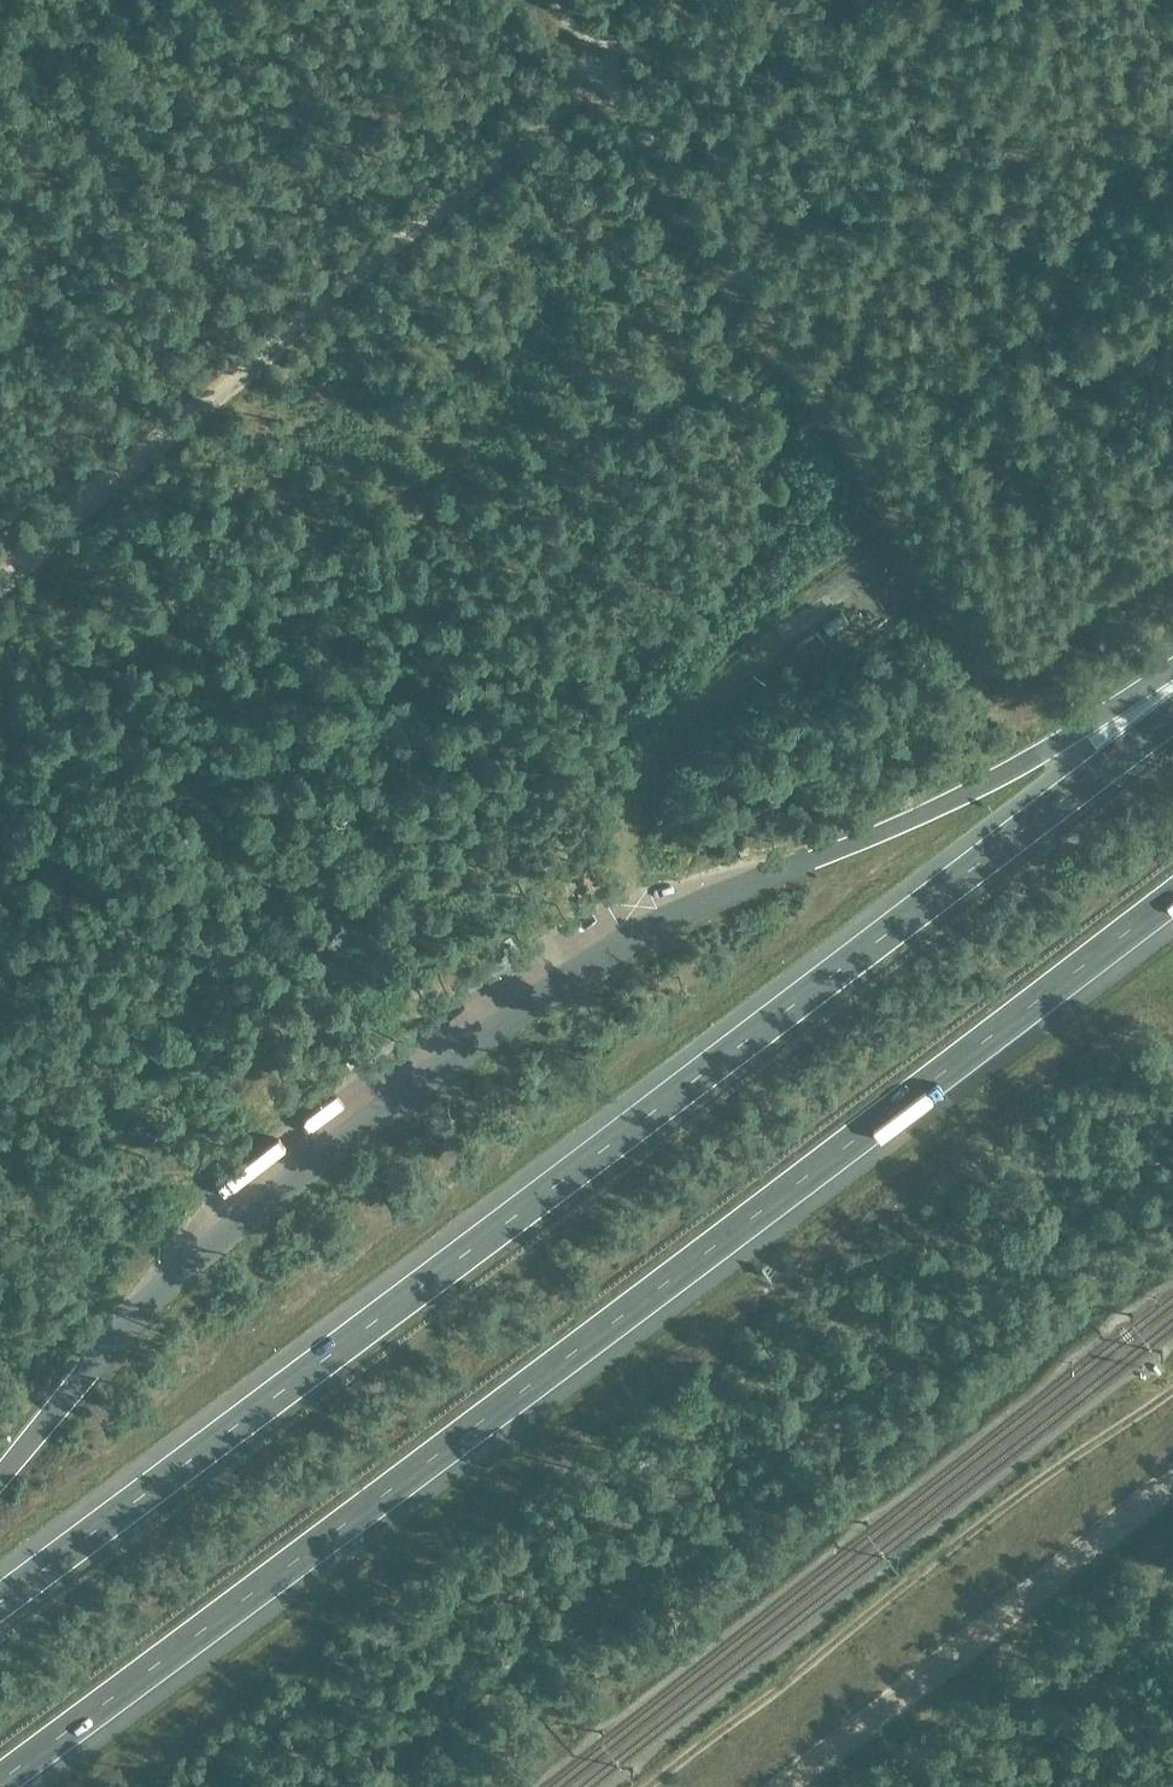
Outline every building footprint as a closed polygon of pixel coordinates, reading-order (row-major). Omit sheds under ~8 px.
[(429,1023),(440,1039),(504,994),(493,978),(429,1023)] [(179,1240),(189,1251),(215,1226),(205,1215),(179,1240)]
